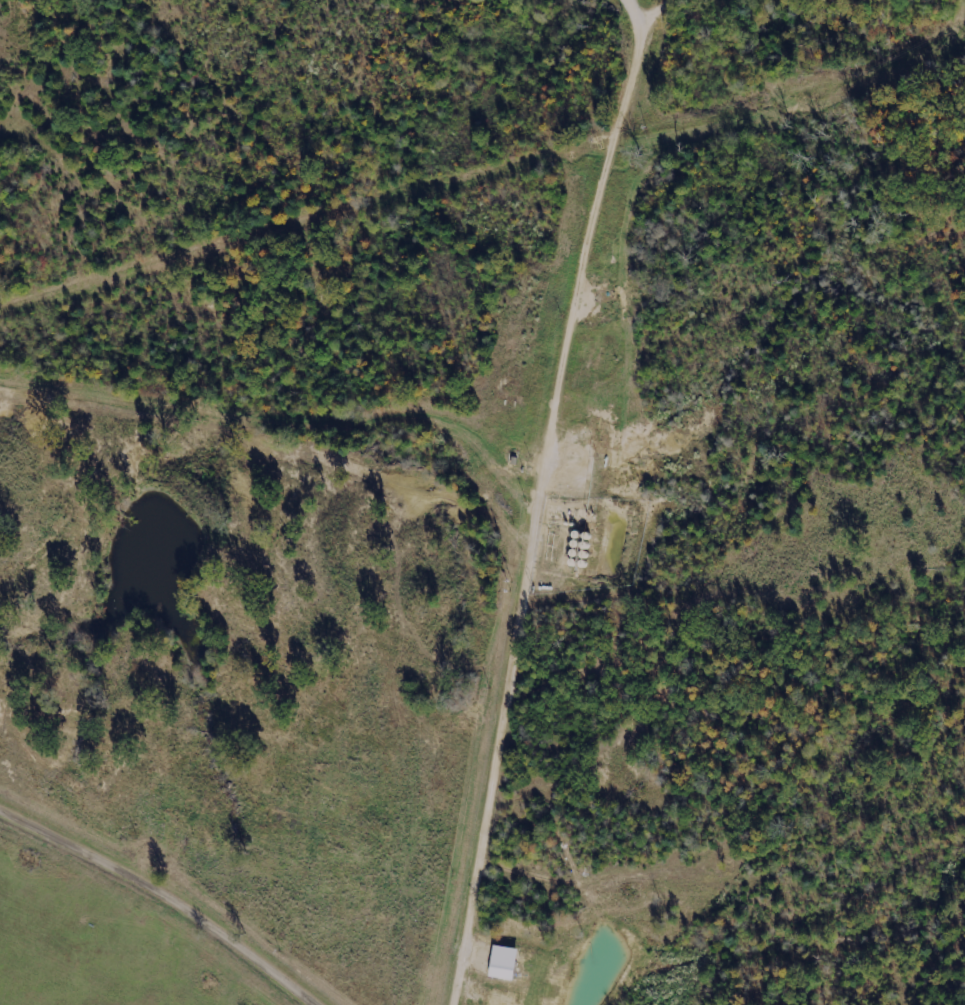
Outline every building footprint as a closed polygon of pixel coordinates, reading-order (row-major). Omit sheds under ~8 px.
[(522,949),(497,946),(494,978),(519,980),(522,949)]
